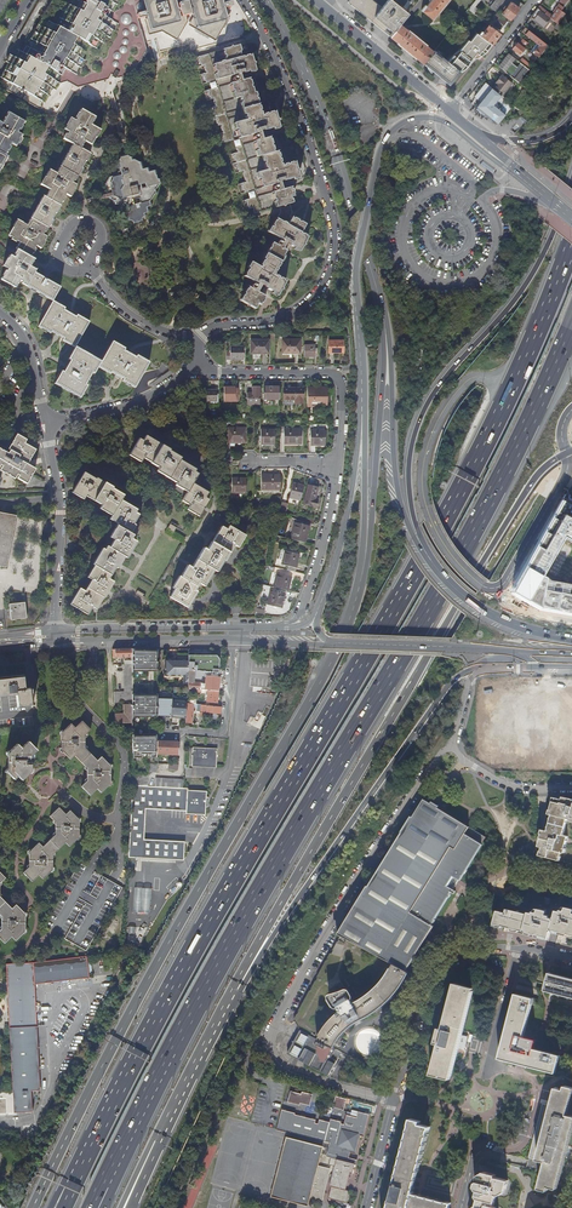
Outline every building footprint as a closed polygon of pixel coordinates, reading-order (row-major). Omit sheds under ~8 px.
[(28,56),(22,53),(19,51),(4,77),(3,79),(2,82),(2,86),(5,89),(10,93),(36,108),(40,110),(42,109),(42,108),(41,106),(39,105),(49,87),(56,85),(59,80),(63,78),(67,72),(71,68),(73,76),(76,78),(89,74),(94,77),(97,72),(103,76),(106,70),(110,63),(107,58),(121,34),(119,25),(112,20),(118,10),(122,12),(128,10),(125,0),(60,0),(28,56)] [(28,56),(60,0),(53,0),(22,53),(28,56)] [(192,26),(197,28),(210,36),(212,38),(211,39),(214,41),(216,41),(222,32),(220,31),(222,28),(225,30),(230,22),(227,20),(228,19),(220,14),(216,0),(189,0),(190,4),(187,5),(186,3),(178,5),(179,7),(176,7),(174,0),(146,0),(151,19),(147,20),(150,32),(155,30),(163,34),(165,33),(169,36),(168,37),(176,41),(181,32),(179,32),(182,28),(183,29),(187,22),(185,21),(184,17),(188,15),(188,14),(191,13),(193,20),(192,26)] [(400,24),(410,13),(394,0),(389,0),(382,8),(372,0),(351,0),(348,3),(384,32),(387,28),(393,33),(400,24)] [(448,0),(433,0),(427,7),(426,6),(422,10),(433,19),(448,0)] [(491,7),(496,12),(505,0),(496,0),(491,7)] [(538,9),(550,19),(556,23),(558,24),(565,15),(561,11),(567,4),(563,0),(560,5),(559,4),(559,5),(553,13),(554,14),(552,17),(539,7),(538,9)] [(505,10),(502,14),(510,20),(519,9),(512,3),(507,8),(506,7),(504,9),(505,10)] [(469,9),(473,13),(475,14),(478,9),(472,5),(469,9)] [(550,19),(538,9),(531,17),(544,27),(546,25),(547,26),(548,24),(547,23),(550,19)] [(500,16),(501,15),(498,13),(496,15),(499,18),(494,25),(500,30),(501,29),(507,22),(500,16)] [(126,23),(127,16),(121,14),(119,21),(126,23)] [(484,16),(481,19),(488,25),(491,21),(484,16)] [(450,23),(455,27),(459,21),(455,17),(450,23)] [(424,64),(425,64),(434,52),(400,24),(393,33),(390,37),(424,64)] [(482,31),(479,35),(492,45),(500,34),(489,26),(484,33),(482,31)] [(208,40),(210,36),(197,28),(195,31),(208,40)] [(535,55),(538,58),(547,46),(526,28),(523,32),(541,47),(535,55)] [(129,75),(132,74),(146,49),(144,43),(141,30),(134,32),(128,43),(129,47),(131,48),(124,60),(122,59),(119,65),(123,77),(129,75)] [(448,62),(435,51),(434,52),(425,64),(434,71),(435,70),(439,73),(438,74),(447,82),(448,82),(450,82),(451,81),(463,66),(464,65),(467,66),(470,62),(474,57),(473,56),(476,52),(479,55),(481,52),(483,53),(485,50),(487,51),(492,45),(479,35),(477,34),(470,42),(468,41),(460,51),(461,51),(456,58),(454,56),(448,62)] [(520,55),(526,48),(519,42),(518,44),(517,44),(513,49),(520,55)] [(218,135),(221,144),(231,141),(240,139),(242,145),(234,147),(235,150),(236,150),(237,153),(232,154),(237,172),(243,170),(243,172),(242,173),(244,179),(245,179),(246,181),(240,183),(242,192),(254,189),(256,197),(244,200),(247,209),(254,207),(254,210),(253,210),(254,213),(292,202),(291,199),(290,200),(290,198),(292,197),(292,195),(293,194),(292,189),(290,190),(290,188),(286,189),(283,190),(281,180),(283,180),(284,181),(293,179),(292,177),(297,175),(294,163),(292,164),(292,163),(288,164),(289,165),(287,166),(286,164),(283,165),(283,166),(281,167),(281,165),(280,165),(279,164),(280,163),(280,160),(278,161),(278,159),(279,158),(278,154),(277,154),(276,152),(272,153),(271,150),(273,150),(272,147),(270,148),(270,146),(271,145),(270,140),(268,140),(268,138),(266,139),(262,139),(261,132),(264,132),(272,129),(272,127),(277,126),(274,113),(272,114),(272,112),(269,113),(269,114),(267,115),(267,114),(263,115),(264,116),(261,117),(260,113),(259,114),(258,112),(260,112),(258,107),(257,108),(257,106),(258,106),(258,104),(256,105),(256,103),(257,103),(256,99),(255,100),(254,98),(256,97),(255,93),(253,93),(249,94),(248,90),(250,89),(250,87),(251,86),(250,82),(248,82),(248,80),(245,80),(242,81),(240,74),(243,73),(249,72),(249,71),(254,69),(251,56),(249,57),(249,55),(246,56),(247,58),(244,58),(243,57),(240,58),(239,52),(237,52),(236,47),(197,58),(199,67),(206,65),(206,67),(204,67),(206,71),(207,71),(208,73),(201,75),(204,84),(216,81),(218,88),(206,91),(209,101),(214,99),(214,101),(213,102),(214,105),(216,105),(216,107),(210,108),(216,127),(223,125),(224,127),(222,128),(224,132),(225,131),(226,133),(218,135)] [(509,54),(499,67),(505,72),(515,59),(509,54)] [(527,67),(529,63),(521,58),(519,61),(527,67)] [(434,71),(425,64),(424,64),(446,82),(447,82),(438,74),(439,73),(435,70),(434,71)] [(452,82),(464,67),(463,66),(451,81),(452,82)] [(497,84),(493,89),(502,96),(512,83),(502,75),(498,80),(499,81),(497,84)] [(478,108),(498,125),(506,115),(494,106),(500,98),(492,92),(491,94),(489,92),(482,102),(483,102),(478,108)] [(5,111),(8,106),(0,101),(0,120),(5,111)] [(67,127),(65,130),(67,131),(69,132),(68,134),(71,136),(68,136),(65,140),(70,143),(74,145),(80,149),(85,141),(91,145),(95,138),(94,137),(98,129),(91,125),(95,118),(81,110),(79,114),(80,114),(77,119),(75,122),(73,120),(69,128),(67,127)] [(19,138),(21,135),(18,133),(19,130),(18,130),(21,125),(22,125),(24,122),(8,113),(3,123),(0,122),(0,169),(7,157),(5,156),(7,152),(6,151),(9,146),(10,147),(12,144),(14,146),(19,138)] [(5,278),(3,277),(2,280),(15,288),(19,281),(23,282),(23,281),(28,284),(35,270),(31,267),(33,262),(35,260),(31,258),(33,254),(32,253),(35,249),(36,250),(37,247),(39,248),(43,241),(44,241),(46,237),(43,235),(45,233),(43,232),(50,220),(52,221),(56,214),(54,213),(58,206),(60,206),(62,203),(60,202),(63,196),(65,197),(66,195),(68,196),(72,189),(73,190),(75,185),(73,183),(74,181),(73,180),(80,168),(81,169),(85,162),(84,161),(88,153),(80,149),(74,145),(61,168),(64,170),(60,177),(57,175),(50,171),(46,178),(47,179),(43,186),(51,191),(47,199),(44,198),(33,217),(30,222),(32,223),(29,228),(27,226),(18,221),(9,236),(13,238),(13,237),(18,240),(17,242),(20,243),(16,250),(17,250),(20,252),(17,257),(15,256),(14,258),(10,256),(8,260),(9,261),(5,268),(8,269),(6,272),(8,273),(5,278)] [(103,194),(103,195),(104,199),(107,198),(113,202),(114,206),(123,203),(127,205),(127,207),(126,208),(127,213),(123,213),(125,219),(127,218),(128,221),(131,221),(134,222),(134,225),(143,223),(142,220),(143,217),(146,216),(146,213),(149,213),(148,208),(152,207),(151,201),(153,195),(158,194),(157,190),(159,184),(162,183),(161,179),(156,180),(155,177),(158,176),(156,171),(150,172),(149,168),(144,169),(142,163),(139,163),(134,161),(133,158),(130,159),(127,158),(126,154),(119,155),(120,158),(119,161),(116,162),(117,165),(112,174),(111,174),(111,177),(108,179),(106,183),(106,184),(104,184),(106,190),(108,190),(109,192),(107,193),(103,194)] [(80,168),(73,180),(74,181),(76,182),(83,170),(81,169),(80,168)] [(87,204),(104,199),(103,195),(86,200),(86,202),(87,204)] [(292,203),(292,202),(254,213),(254,214),(278,207),(289,204),(292,203)] [(279,210),(280,212),(281,213),(288,211),(291,213),(290,209),(290,207),(289,204),(278,207),(279,210)] [(289,218),(292,213),(291,213),(288,211),(281,213),(275,222),(272,226),(273,226),(272,228),(274,229),(271,233),(284,241),(283,243),(280,241),(278,241),(277,243),(277,244),(278,246),(272,243),(271,246),(272,247),(271,249),(269,248),(267,251),(269,252),(268,255),(269,256),(267,260),(265,259),(264,261),(263,260),(260,265),(261,265),(260,267),(254,263),(251,269),(250,268),(249,270),(248,270),(245,274),(246,275),(245,277),(257,284),(256,285),(253,285),(251,285),(251,287),(252,289),(252,290),(249,288),(248,290),(247,289),(244,293),(245,294),(244,296),(247,297),(244,302),(255,309),(258,305),(256,304),(257,303),(260,305),(262,302),(263,303),(265,299),(264,298),(265,296),(262,294),(259,292),(263,285),(266,286),(266,287),(273,292),(274,290),(279,294),(286,283),(283,281),(284,280),(281,278),(280,279),(278,278),(279,277),(277,275),(276,276),(273,275),(275,272),(277,272),(278,270),(276,269),(278,267),(279,268),(281,264),(280,263),(281,261),(279,260),(282,255),(284,256),(286,251),(284,250),(288,243),(290,245),(290,246),(294,248),(295,247),(301,250),(307,239),(305,238),(306,236),(303,234),(302,236),(300,234),(305,227),(299,224),(300,222),(298,221),(298,220),(293,218),(291,218),(289,218)] [(50,227),(53,222),(52,221),(50,220),(43,232),(45,233),(46,233),(50,227)] [(76,317),(71,314),(65,310),(66,308),(53,300),(54,299),(61,288),(35,273),(36,271),(35,270),(28,284),(26,286),(44,297),(53,302),(38,326),(51,334),(52,332),(63,339),(62,341),(70,345),(74,348),(69,357),(69,360),(71,361),(68,364),(63,373),(61,371),(54,384),(67,391),(79,399),(86,386),(84,385),(88,379),(91,373),(93,374),(98,367),(110,374),(111,372),(119,377),(123,379),(122,381),(134,388),(149,362),(137,355),(135,357),(124,351),(125,348),(112,341),(100,362),(75,347),(90,322),(78,315),(76,317)] [(300,340),(283,340),(282,351),(292,351),(292,353),(300,353),(300,340)] [(341,352),(341,340),(329,340),(328,352),(341,352)] [(268,341),(251,341),(251,351),(260,351),(260,353),(268,353),(268,341)] [(315,345),(304,345),(304,357),(315,357),(315,345)] [(230,351),(226,351),(226,360),(243,360),(243,347),(230,347),(230,351)] [(124,351),(135,357),(137,355),(125,348),(124,351)] [(263,400),(280,400),(280,386),(263,386),(263,400)] [(235,387),(223,387),(223,398),(235,398),(235,395),(235,389),(235,387)] [(260,404),(260,387),(252,387),(252,393),(247,393),(247,404),(260,404)] [(327,387),(307,387),(307,406),(327,406),(327,387)] [(303,388),(283,388),(283,399),(295,399),(295,404),(303,404),(303,388)] [(215,391),(205,391),(205,401),(210,401),(216,401),(215,395),(215,391)] [(218,395),(215,395),(216,401),(210,401),(210,406),(215,406),(218,404),(218,395)] [(284,425),(280,425),(280,427),(280,435),(284,435),(285,445),(302,445),(302,428),(284,428),(284,425)] [(228,442),(245,442),(245,428),(228,428),(228,442)] [(274,446),(274,430),(260,430),(260,446),(274,446)] [(311,430),(311,446),(325,446),(325,430),(311,430)] [(2,465),(0,468),(5,471),(5,472),(6,473),(6,474),(7,475),(8,474),(10,475),(10,474),(15,477),(17,474),(19,475),(18,478),(25,482),(27,477),(29,478),(30,477),(31,477),(32,476),(31,475),(31,474),(30,473),(33,468),(27,465),(25,463),(28,458),(29,458),(29,457),(31,458),(32,456),(31,455),(31,454),(30,453),(33,448),(24,443),(26,440),(19,436),(16,441),(15,440),(14,441),(13,441),(12,443),(12,444),(14,445),(10,450),(8,454),(7,454),(6,455),(1,453),(1,451),(0,451),(1,450),(0,449),(0,464),(2,465)] [(139,439),(130,454),(133,456),(132,458),(140,463),(144,457),(151,461),(152,460),(157,463),(156,465),(159,467),(157,471),(164,475),(165,473),(175,479),(174,481),(177,482),(175,485),(177,487),(183,490),(184,488),(188,490),(187,492),(185,494),(184,496),(181,501),(190,506),(187,510),(195,515),(196,513),(200,515),(203,510),(209,500),(205,498),(208,493),(192,484),(197,474),(194,472),(195,470),(179,461),(180,458),(168,452),(169,450),(155,442),(145,436),(143,441),(139,439)] [(71,491),(69,493),(85,503),(87,498),(95,503),(98,506),(97,509),(109,516),(107,519),(114,524),(113,526),(112,528),(111,529),(107,537),(111,539),(109,543),(106,542),(104,546),(101,545),(95,555),(93,559),(90,563),(89,565),(92,566),(84,578),(88,580),(84,588),(79,585),(66,605),(83,615),(86,611),(83,609),(85,606),(92,610),(97,602),(96,601),(98,597),(100,599),(103,595),(100,593),(102,589),(106,591),(107,589),(111,583),(106,580),(108,576),(106,575),(110,570),(111,571),(113,567),(116,564),(118,565),(119,563),(120,561),(119,560),(121,557),(124,559),(127,555),(123,553),(126,549),(129,551),(130,549),(134,543),(128,539),(130,536),(126,533),(129,528),(131,529),(133,526),(131,525),(136,516),(132,513),(137,507),(124,499),(126,494),(115,487),(115,486),(96,474),(95,476),(84,469),(71,491)] [(281,475),(261,475),(262,491),(281,491),(281,475)] [(246,493),(246,478),(232,478),(233,493),(246,493)] [(289,498),(301,501),(304,486),(293,483),(289,498)] [(315,500),(318,488),(308,486),(303,506),(316,509),(318,501),(315,500)] [(561,500),(508,592),(537,610),(571,616),(571,585),(549,580),(541,576),(563,537),(571,542),(571,507),(561,500)] [(0,514),(0,567),(4,567),(14,516),(0,514)] [(169,596),(190,609),(193,603),(201,591),(198,590),(200,586),(205,589),(215,573),(218,575),(224,564),(225,564),(235,548),(239,550),(248,535),(228,523),(226,526),(221,523),(218,528),(210,539),(211,540),(208,545),(210,546),(207,549),(201,546),(191,563),(193,564),(191,566),(185,563),(180,571),(182,572),(180,575),(178,574),(176,578),(175,577),(170,586),(175,589),(174,592),(172,591),(169,596)] [(295,524),(291,539),(306,543),(309,528),(295,524)] [(288,566),(287,570),(295,572),(299,555),(284,551),(282,560),(281,564),(288,566)] [(277,573),(273,587),(288,590),(292,577),(277,573)] [(285,595),(269,591),(266,605),(282,608),(285,595)] [(23,603),(8,605),(10,621),(25,619),(23,603)] [(132,655),(132,649),(113,649),(114,657),(132,657),(132,655)] [(132,660),(133,723),(133,766),(140,766),(140,762),(144,762),(142,711),(140,711),(140,707),(140,683),(151,683),(151,653),(132,655),(132,657),(132,660)] [(189,659),(188,682),(194,683),(195,671),(207,672),(207,677),(218,678),(219,660),(217,656),(189,656),(189,659)] [(174,659),(165,659),(165,675),(174,675),(174,659)] [(174,675),(183,675),(183,677),(184,683),(188,683),(188,682),(189,659),(174,659),(174,675)] [(124,660),(125,691),(125,702),(125,714),(115,714),(115,718),(116,723),(133,723),(132,660),(124,660)] [(18,707),(31,705),(30,689),(29,689),(29,688),(25,688),(23,677),(13,678),(14,695),(16,695),(18,707)] [(13,678),(0,680),(0,697),(14,695),(13,678)] [(204,687),(204,684),(194,683),(188,682),(188,683),(188,689),(202,690),(208,691),(219,692),(219,686),(220,680),(209,679),(208,689),(206,689),(206,687),(204,687)] [(115,692),(115,702),(125,702),(125,691),(115,692)] [(207,703),(217,703),(219,692),(208,691),(207,703)] [(158,699),(158,716),(171,717),(171,715),(172,701),(172,700),(158,699)] [(187,704),(187,703),(172,701),(171,715),(181,716),(181,719),(186,720),(187,704)] [(203,717),(203,713),(221,714),(221,707),(201,705),(201,707),(200,717),(203,717)] [(111,767),(101,757),(97,761),(85,748),(85,735),(90,730),(81,722),(75,728),(71,724),(62,733),(61,751),(70,760),(74,756),(87,769),(87,781),(81,787),(90,795),(97,788),(101,793),(111,783),(111,767)] [(30,772),(30,757),(37,751),(28,742),(21,748),(17,744),(7,754),(7,769),(5,771),(13,780),(18,776),(21,780),(30,772)] [(178,755),(178,743),(157,742),(157,754),(178,755)] [(192,762),(216,764),(217,749),(193,747),(192,762)] [(158,765),(158,759),(155,759),(154,765),(149,765),(149,774),(157,774),(157,765),(158,765)] [(184,780),(156,778),(156,787),(183,788),(184,780)] [(156,787),(148,786),(133,785),(128,858),(183,861),(184,842),(143,839),(145,809),(186,812),(186,814),(204,815),(206,793),(188,792),(188,789),(183,788),(156,787)] [(563,796),(562,799),(557,798),(555,802),(553,801),(550,814),(553,814),(548,831),(543,829),(541,838),(544,839),(543,842),(540,841),(539,846),(543,847),(541,856),(560,861),(562,853),(564,853),(569,836),(564,835),(568,819),(571,819),(571,818),(571,819),(571,799),(563,796)] [(371,886),(342,934),(341,934),(327,956),(294,1018),(300,1030),(287,1053),(322,1073),(335,1049),(331,1047),(337,1038),(342,1033),(347,1028),(351,1024),(356,1021),(376,1008),(382,1003),(386,1000),(390,995),(395,990),(403,979),(408,970),(405,969),(424,933),(425,933),(428,929),(427,928),(436,915),(452,891),(454,892),(455,889),(453,888),(457,882),(463,872),(464,872),(466,868),(486,836),(425,798),(373,882),(371,886)] [(53,855),(65,843),(69,847),(79,838),(79,820),(70,810),(65,815),(58,808),(49,817),(55,823),(55,835),(42,847),(38,844),(28,853),(28,868),(23,873),(32,882),(39,876),(43,880),(52,871),(53,855)] [(72,946),(73,944),(86,951),(116,898),(125,898),(126,888),(121,888),(79,864),(44,927),(55,933),(54,935),(59,939),(60,937),(71,942),(69,944),(72,946)] [(14,904),(10,908),(0,896),(0,916),(1,916),(1,929),(0,929),(0,939),(4,943),(11,937),(15,941),(24,932),(25,915),(14,904)] [(560,930),(568,933),(569,931),(571,932),(571,906),(567,904),(566,908),(560,930)] [(529,912),(509,906),(508,910),(500,908),(496,920),(527,929),(529,931),(541,935),(542,933),(547,912),(548,909),(540,906),(538,910),(535,909),(534,910),(530,909),(529,912)] [(547,912),(542,933),(550,935),(552,928),(560,930),(566,908),(562,907),(561,909),(557,908),(555,916),(551,915),(552,913),(547,912)] [(36,967),(37,990),(90,984),(88,962),(36,967)] [(7,970),(14,1112),(31,1111),(30,1091),(39,1090),(34,990),(37,990),(36,967),(7,970)] [(554,974),(549,973),(545,990),(571,997),(571,979),(554,974)] [(439,1044),(432,1071),(434,1072),(442,1074),(450,1076),(456,1052),(461,1035),(473,990),(459,986),(454,985),(443,1028),(439,1027),(435,1043),(439,1044)] [(533,998),(515,994),(499,1058),(526,1064),(556,1072),(560,1055),(534,1048),(536,1039),(530,1037),(524,1036),(533,998)] [(546,1161),(539,1188),(548,1190),(549,1186),(557,1188),(569,1146),(571,1134),(571,1115),(568,1114),(571,1097),(571,1086),(566,1085),(564,1089),(556,1087),(551,1105),(543,1103),(533,1139),(529,1156),(546,1161)] [(286,1102),(298,1105),(298,1103),(308,1105),(310,1095),(288,1090),(286,1102)] [(341,1110),(344,1099),(334,1096),(331,1107),(341,1110)] [(331,1187),(328,1199),(345,1203),(348,1192),(344,1190),(348,1178),(350,1179),(352,1170),(354,1171),(357,1161),(348,1159),(349,1153),(354,1155),(359,1137),(363,1137),(368,1116),(364,1115),(363,1116),(357,1115),(355,1122),(351,1121),(352,1119),(347,1118),(345,1129),(342,1128),(343,1125),(338,1123),(338,1125),(331,1124),(330,1126),(324,1125),(325,1123),(319,1122),(320,1121),(317,1120),(318,1115),(313,1114),(313,1115),(307,1114),(307,1113),(303,1111),(302,1113),(296,1111),(297,1110),(287,1107),(287,1106),(283,1105),(277,1126),(290,1130),(290,1132),(330,1142),(326,1156),(330,1158),(328,1165),(334,1167),(328,1186),(331,1187)] [(387,1207),(449,1207),(450,1202),(413,1191),(421,1158),(430,1126),(429,1126),(420,1123),(421,1120),(411,1118),(393,1183),(395,1183),(391,1198),(389,1198),(387,1207)] [(308,1198),(321,1201),(330,1169),(317,1165),(322,1146),(285,1136),(269,1196),(306,1206),(308,1198)] [(495,1205),(493,1205),(496,1193),(498,1194),(502,1192),(503,1186),(505,1187),(507,1179),(495,1175),(495,1173),(483,1170),(480,1171),(478,1181),(475,1180),(474,1185),(476,1188),(478,1189),(473,1207),(496,1207),(495,1205)]
